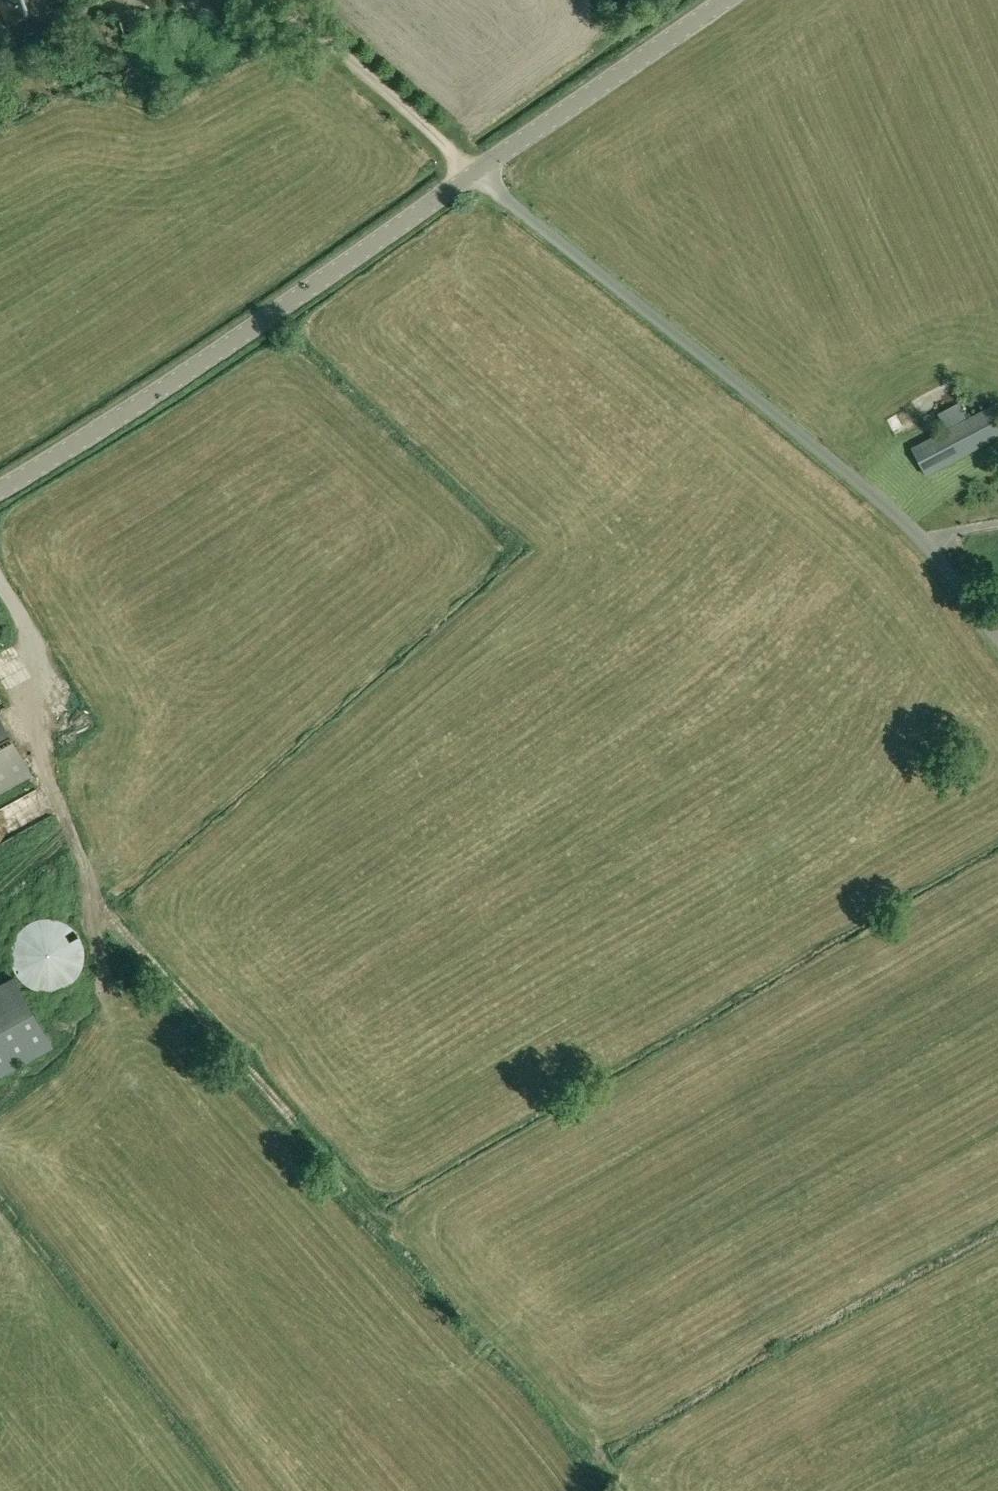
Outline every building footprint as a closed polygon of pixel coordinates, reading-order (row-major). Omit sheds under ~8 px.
[(55,9),(65,6),(63,0),(0,0),(0,11),(4,24),(55,9)] [(926,474),(997,436),(997,405),(997,403),(967,419),(958,403),(938,414),(947,430),(912,448),(926,474)] [(30,774),(0,720),(0,791),(30,774)] [(51,1048),(12,978),(0,985),(0,1076),(51,1048)]
